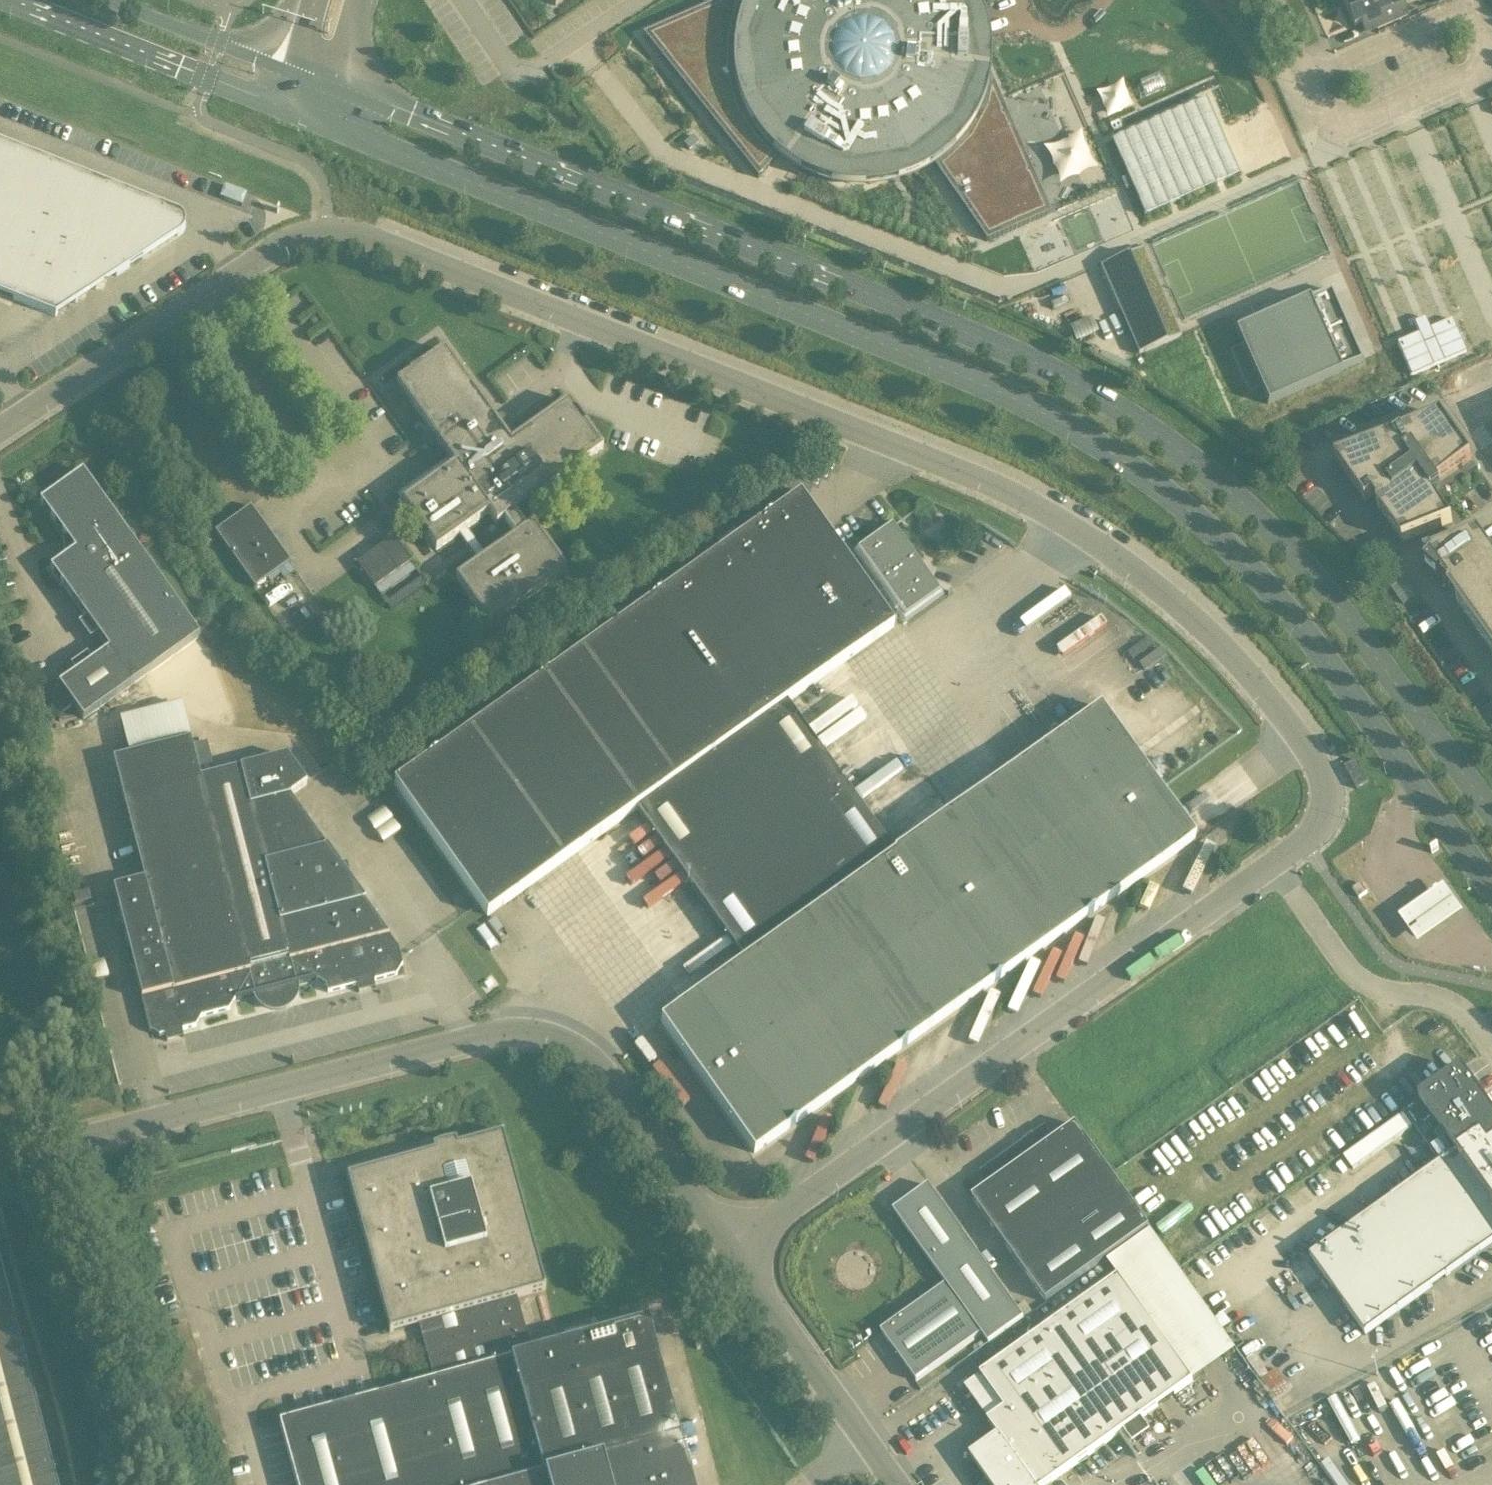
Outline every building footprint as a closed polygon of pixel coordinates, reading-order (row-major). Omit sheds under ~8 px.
[(643,35),(758,179),(777,158),(780,160),(784,163),(787,166),(791,168),(793,169),(795,171),(799,173),(803,175),(807,177),(811,179),(815,180),(819,182),(823,183),(828,185),(832,186),(836,187),(841,187),(845,188),(849,189),(854,189),(858,189),(863,189),(867,189),(872,189),(876,188),(881,188),(885,187),(889,186),(894,185),(898,184),(902,182),(907,181),(911,179),(915,178),(919,176),(923,174),(927,171),(928,170),(930,169),(934,167),(986,242),(1050,214),(990,76),(990,72),(990,67),(991,63),(991,58),(991,54),(990,50),(990,45),(989,41),(988,36),(988,32),(987,27),(985,23),(985,21),(984,19),(983,15),(981,10),(979,6),(977,2),(976,0),(724,0),(643,35)] [(1385,0),(1354,0),(1343,5),(1353,27),(1376,17),(1381,28),(1407,17),(1400,0),(1385,0)] [(1098,92),(1109,118),(1135,107),(1124,81),(1098,92)] [(1111,141),(1144,216),(1238,174),(1206,100),(1111,141)] [(142,260),(177,237),(181,234),(184,230),(185,225),(183,220),(180,216),(176,213),(0,144),(0,295),(25,305),(28,307),(55,317),(56,314),(62,299),(75,304),(83,285),(96,290),(103,272),(116,277),(129,269),(142,260)] [(1100,268),(1119,312),(1146,300),(1164,342),(1137,354),(1138,355),(1181,337),(1142,249),(1100,268)] [(1340,372),(1361,362),(1331,292),(1309,301),(1308,300),(1235,332),(1242,347),(1236,350),(1229,353),(1248,396),(1260,390),(1267,406),(1341,373),(1340,372)] [(1396,343),(1411,376),(1465,353),(1451,320),(1429,329),(1424,318),(1414,323),(1418,334),(1396,343)] [(1074,340),(1095,336),(1092,319),(1071,323),(1074,340)] [(444,351),(397,385),(441,448),(454,467),(488,514),(496,526),(503,521),(514,513),(602,451),(568,403),(510,444),(478,400),(444,351)] [(1437,377),(1469,425),(1491,416),(1477,384),(1489,378),(1479,358),(1437,377)] [(1394,440),(1392,437),(1335,460),(1365,502),(1372,497),(1378,505),(1377,506),(1403,543),(1452,523),(1432,495),(1441,488),(1437,483),(1471,459),(1441,417),(1401,433),(1402,435),(1394,440)] [(488,514),(454,467),(402,504),(436,551),(460,534),(466,530),(488,514)] [(83,721),(200,637),(82,472),(40,503),(66,540),(68,556),(50,569),(109,651),(59,686),(83,721)] [(792,499),(797,496),(793,490),(788,493),(792,499)] [(858,555),(877,582),(866,590),(825,532),(800,496),(783,508),(393,785),(487,917),(636,811),(744,962),(660,1022),(754,1154),(1194,841),(1191,836),(1169,806),(1160,793),(1100,708),(895,854),(788,703),(893,628),(874,600),(884,592),(904,620),(939,596),(917,565),(921,562),(912,550),(908,553),(892,531),(858,555)] [(215,533),(254,589),(290,563),(251,507),(215,533)] [(460,534),(479,562),(455,579),(489,627),(566,572),(532,524),(525,529),(514,513),(503,521),(514,537),(485,558),(466,530),(460,534)] [(1427,557),(1426,559),(1430,566),(1426,571),(1449,592),(1491,652),(1491,551),(1489,553),(1479,538),(1429,559),(1427,557)] [(357,565),(361,572),(374,590),(380,598),(417,571),(393,539),(357,565)] [(1405,579),(1391,589),(1403,606),(1417,596),(1405,579)] [(1046,635),(1084,607),(1070,589),(1032,617),(1046,635)] [(1166,655),(1150,634),(1125,653),(1141,674),(1166,655)] [(72,707),(58,687),(48,694),(62,714),(72,707)] [(209,814),(190,738),(134,753),(133,747),(118,750),(119,757),(112,758),(123,799),(143,880),(112,888),(151,1039),(165,1036),(166,1040),(183,1035),(182,1032),(204,1026),(202,1018),(237,1009),(235,1001),(239,1000),(260,1004),(263,1007),(267,1009),(271,1010),(276,1011),(280,1010),(285,1008),(288,1006),(292,1003),(294,999),(296,994),(296,990),(297,984),(316,980),(326,986),(328,994),(356,986),(357,990),(374,986),(373,982),(396,976),(402,966),(398,950),(373,915),(361,895),(326,847),(325,847),(290,797),(306,785),(286,757),(239,769),(248,804),(209,814)] [(1369,783),(1357,761),(1344,768),(1356,790),(1369,783)] [(381,841),(399,832),(388,809),(370,818),(381,841)] [(1367,893),(1361,884),(1353,890),(1359,899),(1367,893)] [(1457,888),(1409,922),(1427,948),(1476,916),(1457,888)] [(618,976),(618,980),(663,979),(663,966),(634,967),(634,976),(618,976)] [(291,1054),(309,1054),(310,1042),(292,1041),(291,1054)] [(1462,1071),(1404,1112),(1440,1164),(1310,1258),(1365,1336),(1491,1246),(1491,1113),(1462,1071)] [(1413,1129),(1403,1115),(1343,1157),(1353,1171),(1413,1129)] [(1045,1127),(1014,1149),(1098,1266),(1150,1230),(1076,1126),(1057,1139),(1049,1127),(1045,1127)] [(650,1333),(647,1322),(532,1354),(516,1299),(545,1291),(526,1220),(502,1135),(346,1177),(389,1333),(418,1326),(434,1381),(279,1424),(296,1484),(692,1484),(650,1333)] [(1046,1303),(1098,1266),(1014,1149),(983,1171),(981,1183),(986,1190),(972,1199),(1046,1303)] [(894,1212),(946,1285),(982,1335),(989,1345),(1024,1320),(929,1187),(894,1212)] [(0,1266),(0,1484),(57,1484),(0,1266)] [(1124,1432),(1133,1445),(1150,1433),(1141,1419),(1193,1382),(1118,1278),(981,1376),(982,1377),(972,1384),(996,1418),(988,1423),(998,1437),(970,1457),(989,1484),(1049,1484),(1124,1432)] [(916,1382),(982,1335),(946,1285),(880,1332),(904,1365),(916,1382)] [(206,1447),(225,1441),(204,1377),(185,1384),(206,1447)]
